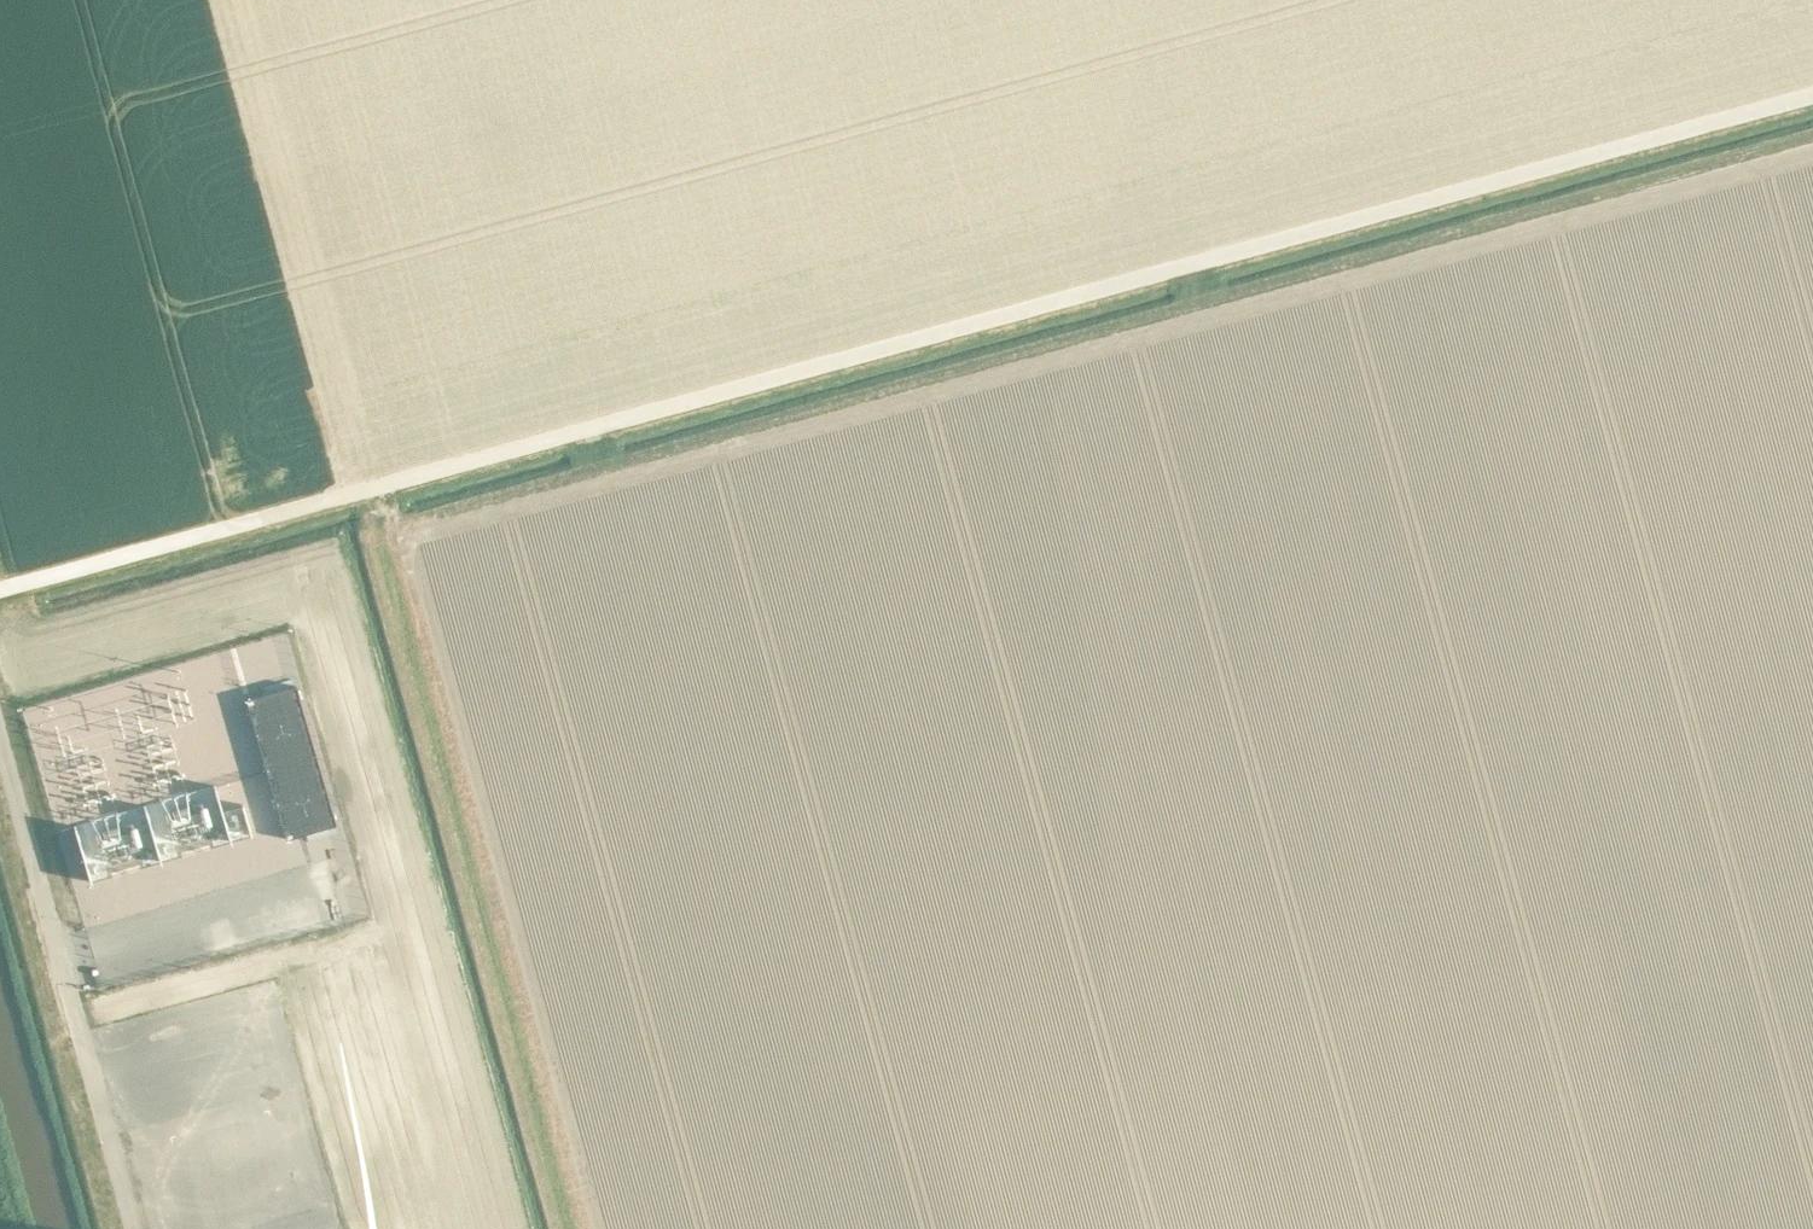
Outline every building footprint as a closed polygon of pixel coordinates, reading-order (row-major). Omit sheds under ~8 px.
[(290,684),(242,697),(261,768),(280,835),(328,822),(314,773),(290,684)]
